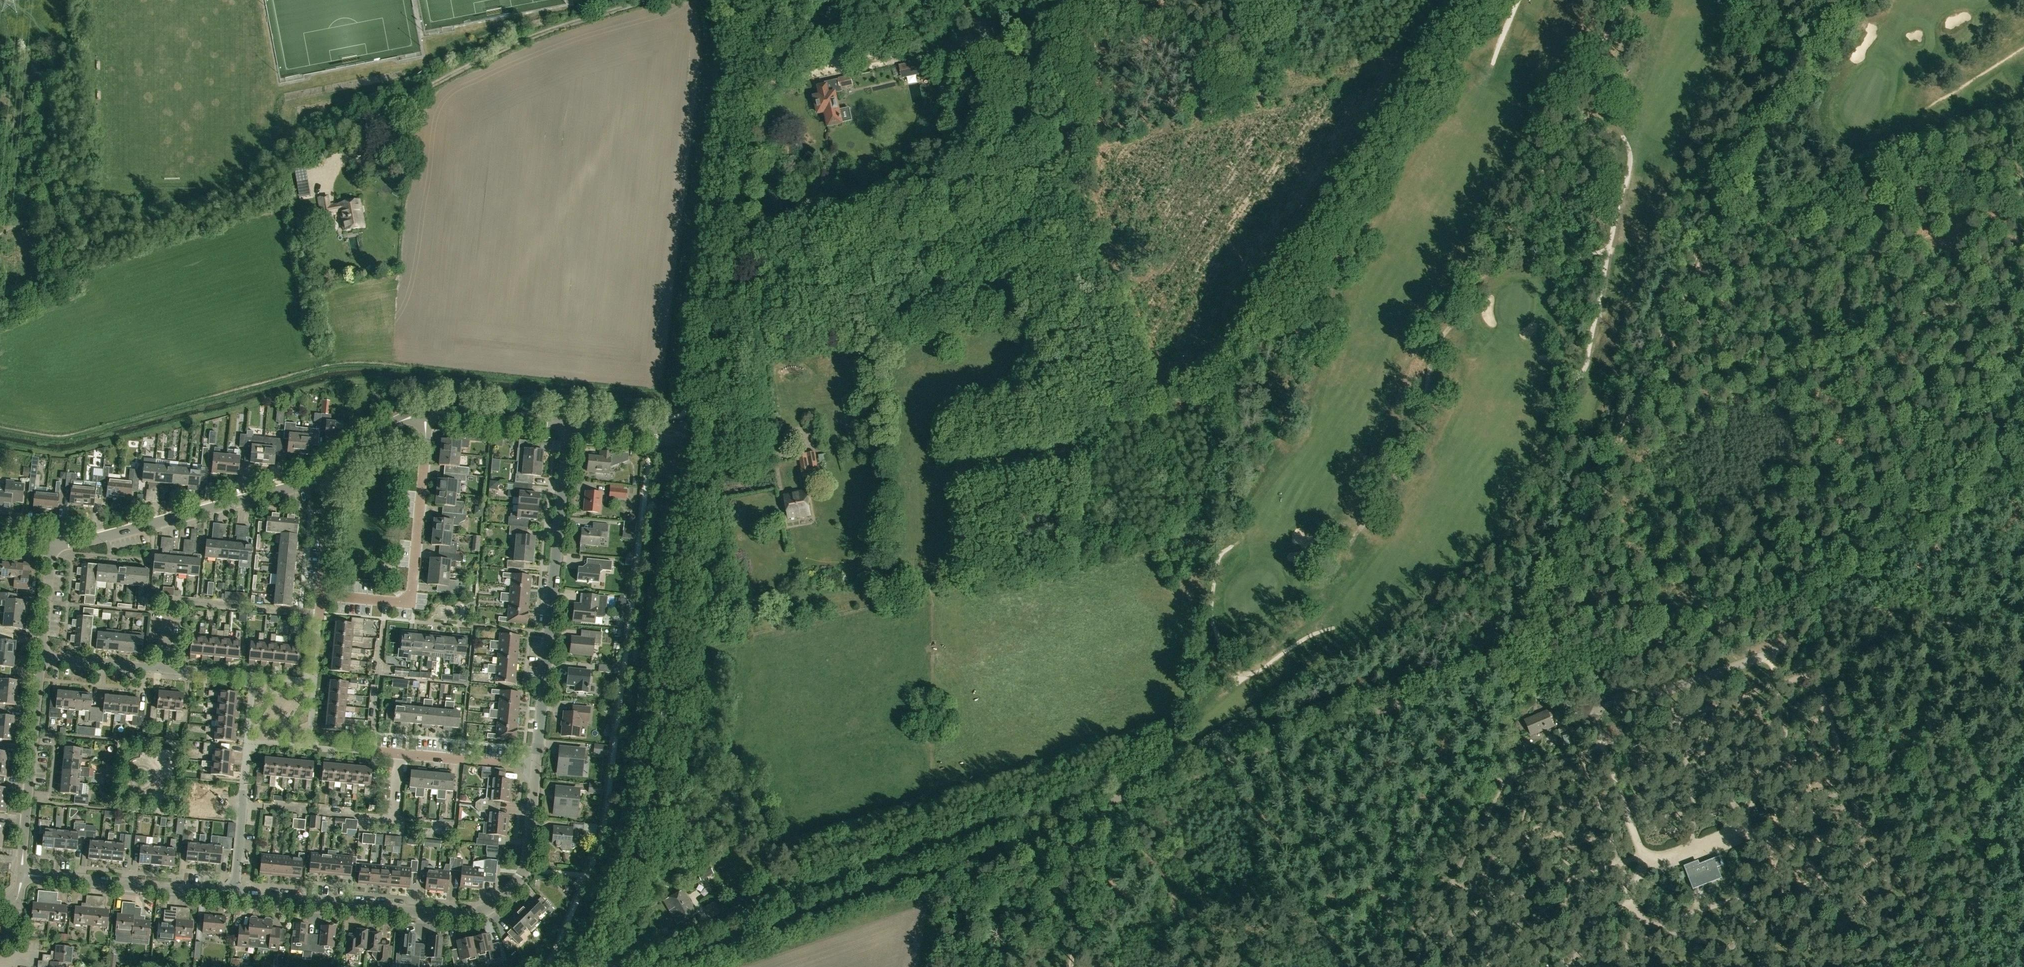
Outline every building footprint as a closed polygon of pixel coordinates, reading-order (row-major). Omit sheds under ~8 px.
[(895,53),(903,50),(902,44),(893,47),(895,53)] [(878,74),(886,73),(884,60),(876,61),(878,74)] [(900,65),(902,79),(924,74),(921,61),(900,65)] [(826,83),(826,85),(819,87),(821,96),(815,97),(819,113),(826,112),(829,126),(848,122),(850,119),(851,116),(850,112),(849,110),(845,108),(839,110),(835,94),(843,92),(842,89),(854,86),(852,76),(826,83)] [(932,81),(911,83),(912,93),(932,92),(932,81)] [(371,159),(371,169),(389,168),(389,158),(371,159)] [(345,230),(365,226),(360,200),(340,204),(330,206),(328,196),(319,198),(323,217),(332,215),(331,213),(341,211),(345,230)] [(322,414),(321,429),(321,431),(327,432),(326,444),(334,445),(334,439),(342,440),(342,436),(344,436),(346,436),(348,434),(348,429),(347,427),(345,425),(343,425),(343,423),(331,422),(332,415),(330,414),(331,400),(323,400),(322,414)] [(276,422),(278,422),(278,424),(283,425),(285,408),(277,408),(276,422)] [(297,424),(290,423),(285,423),(283,439),(290,439),(288,453),(300,454),(303,427),(297,427),(297,424)] [(300,454),(312,455),(313,442),(319,443),(321,431),(321,429),(303,427),(300,454)] [(245,447),(245,450),(251,450),(250,463),(263,463),(264,447),(264,437),(261,437),(262,436),(261,435),(257,434),(256,435),(256,437),(253,436),(253,431),(248,431),(247,431),(247,435),(246,435),(245,447)] [(443,439),(442,452),(461,454),(461,448),(470,449),(471,435),(456,434),(455,441),(443,439)] [(264,447),(263,463),(274,465),(275,451),(281,451),(283,439),(272,438),(264,437),(264,447)] [(517,448),(516,461),(518,461),(542,464),(544,450),(532,449),(533,441),(519,440),(518,448),(517,448)] [(213,473),(226,474),(227,456),(220,456),(221,448),(215,448),(213,473)] [(235,450),(228,450),(227,456),(226,474),(238,475),(241,450),(235,450)] [(799,454),(803,478),(822,474),(821,465),(818,465),(816,451),(799,454)] [(472,468),(470,468),(460,467),(461,454),(442,452),(440,465),(453,467),(452,473),(467,475),(469,475),(469,474),(472,474),(472,468)] [(610,473),(610,467),(629,460),(629,454),(604,452),(604,458),(590,457),(589,471),(610,473)] [(818,455),(820,463),(823,463),(825,472),(829,472),(827,462),(826,454),(818,455)] [(168,461),(167,467),(166,484),(173,484),(172,492),(171,492),(170,503),(176,503),(177,493),(179,468),(180,462),(168,461)] [(515,483),(529,484),(530,484),(530,475),(542,476),(543,464),(542,464),(518,461),(516,483),(515,483)] [(143,482),(150,482),(150,490),(148,490),(147,501),(153,501),(157,466),(145,465),(143,482)] [(192,469),(190,469),(189,486),(200,487),(201,478),(207,479),(208,468),(202,468),(202,465),(192,465),(192,469)] [(32,466),(31,479),(30,488),(35,489),(35,493),(36,493),(34,510),(46,511),(48,493),(47,493),(48,488),(39,487),(40,475),(38,475),(39,466),(32,466)] [(159,483),(166,484),(167,467),(157,466),(153,501),(159,502),(160,491),(158,491),(159,483)] [(30,477),(31,468),(24,467),(23,476),(30,477)] [(120,498),(122,480),(120,480),(121,475),(112,474),(113,468),(109,467),(104,467),(103,477),(102,486),(103,486),(108,487),(107,497),(119,498),(120,498)] [(181,485),(189,486),(190,469),(179,468),(177,493),(181,493),(181,485)] [(129,481),(122,480),(120,498),(131,500),(133,482),(138,483),(140,471),(131,470),(129,481)] [(82,505),(84,482),(76,481),(77,474),(67,473),(66,478),(65,490),(66,490),(71,490),(69,504),(82,505)] [(439,479),(438,492),(457,494),(458,487),(462,487),(463,481),(467,482),(467,475),(452,473),(452,480),(439,479)] [(101,495),(102,486),(103,477),(98,476),(93,476),(92,483),(85,482),(84,482),(82,505),(94,506),(96,494),(101,495)] [(14,483),(15,481),(6,480),(6,487),(0,486),(0,510),(11,512),(12,500),(23,501),(25,484),(14,483)] [(56,494),(48,493),(46,511),(58,513),(60,494),(61,495),(62,482),(58,482),(56,494)] [(540,494),(528,493),(529,484),(515,483),(514,491),(508,491),(508,496),(520,497),(519,505),(539,507),(540,494)] [(611,489),(611,497),(627,498),(627,490),(611,489)] [(585,511),(601,513),(603,493),(587,491),(585,511)] [(811,516),(808,491),(794,493),(794,494),(786,495),(788,518),(797,517),(797,518),(811,516)] [(457,501),(457,494),(438,492),(437,505),(449,506),(448,513),(466,515),(467,515),(467,510),(464,509),(465,502),(457,501)] [(511,526),(525,528),(524,527),(525,518),(537,520),(539,507),(519,505),(519,512),(511,514),(510,517),(509,523),(504,522),(504,525),(509,525),(509,526),(511,526)] [(460,526),(460,523),(466,520),(466,515),(448,513),(447,513),(447,520),(435,519),(434,532),(453,534),(454,526),(460,526)] [(262,532),(275,533),(276,515),(273,515),(273,518),(268,517),(267,522),(263,522),(262,532)] [(275,533),(281,534),(283,534),(284,519),(280,518),(280,516),(276,515),(275,533)] [(288,519),(284,519),(283,534),(290,535),(292,516),(288,516),(288,519)] [(296,517),(292,516),(290,535),(298,536),(300,520),(296,520),(296,517)] [(624,522),(623,534),(632,535),(635,535),(636,523),(624,522)] [(217,558),(219,534),(220,524),(213,523),(212,541),(207,541),(205,557),(217,558)] [(228,559),(230,543),(223,542),(224,535),(225,535),(226,525),(220,524),(219,534),(217,558),(228,559)] [(582,544),(600,546),(601,536),(607,537),(608,525),(597,524),(596,531),(583,529),(582,544)] [(239,561),(242,536),(243,526),(236,525),(235,536),(237,536),(236,544),(230,543),(228,559),(228,561),(228,562),(228,563),(229,564),(230,565),(232,566),(233,566),(235,566),(236,565),(237,565),(238,563),(238,562),(238,560),(239,561)] [(251,562),(253,545),(246,544),(245,544),(246,537),(247,537),(248,537),(249,527),(243,526),(242,536),(239,561),(239,567),(250,568),(251,562)] [(517,535),(516,548),(535,550),(536,537),(524,536),(525,528),(511,526),(510,535),(517,535)] [(462,552),(457,552),(458,547),(457,547),(457,542),(452,542),(453,534),(434,532),(433,545),(444,546),(443,553),(446,553),(461,555),(462,552)] [(290,535),(283,534),(281,534),(280,545),(297,546),(298,536),(290,535)] [(155,555),(154,572),(166,573),(169,538),(163,537),(162,548),(163,548),(163,556),(155,555)] [(175,539),(169,538),(166,573),(177,574),(179,552),(173,552),(173,549),(174,549),(175,539)] [(186,550),(185,553),(179,552),(177,574),(188,575),(192,540),(185,540),(184,550),(186,550)] [(202,555),(195,554),(196,541),(192,540),(188,575),(200,576),(202,555)] [(280,545),(279,555),(296,556),(297,546),(280,545)] [(533,563),(535,550),(516,548),(515,561),(508,560),(508,568),(521,569),(522,562),(533,563)] [(431,558),(430,571),(450,573),(451,567),(456,568),(457,561),(464,562),(464,555),(461,555),(446,553),(445,560),(431,558)] [(279,555),(278,565),(296,566),(296,556),(279,555)] [(578,581),(600,583),(601,573),(604,570),(612,571),(613,561),(595,559),(594,565),(591,565),(587,568),(579,567),(578,581)] [(3,563),(3,565),(0,565),(0,579),(2,579),(2,576),(16,578),(15,587),(27,589),(30,566),(3,563)] [(80,568),(80,571),(98,573),(99,565),(84,564),(83,568),(80,568)] [(98,573),(98,581),(97,582),(107,583),(109,566),(99,565),(98,573)] [(278,565),(278,575),(295,576),(296,566),(278,565)] [(118,567),(109,566),(107,583),(117,584),(118,567)] [(128,568),(118,567),(117,584),(126,585),(128,568)] [(138,569),(128,568),(126,585),(136,586),(138,569)] [(149,570),(138,569),(136,586),(148,587),(149,570)] [(82,575),(82,579),(98,581),(98,573),(80,571),(80,575),(82,575)] [(429,585),(445,586),(444,593),(459,594),(460,581),(450,580),(450,573),(430,571),(429,585)] [(512,578),(512,586),(531,588),(532,576),(504,573),(504,577),(512,578)] [(278,575),(277,585),(294,586),(295,576),(278,575)] [(97,589),(97,583),(97,582),(98,581),(82,579),(82,583),(79,583),(78,587),(97,589)] [(277,585),(276,595),(293,596),(294,586),(277,585)] [(502,593),(502,597),(530,600),(531,588),(512,586),(511,594),(502,593)] [(86,596),(86,600),(85,604),(95,605),(97,589),(78,587),(78,591),(81,591),(81,596),(86,596)] [(6,613),(25,615),(26,602),(17,601),(18,595),(0,593),(0,606),(6,607),(6,613)] [(292,607),(293,596),(276,595),(275,606),(292,607)] [(595,622),(596,616),(603,617),(605,615),(607,597),(584,595),(583,605),(576,605),(575,620),(595,622)] [(510,602),(509,610),(529,612),(530,600),(502,597),(501,602),(510,602)] [(618,598),(617,611),(625,611),(626,599),(618,598)] [(84,608),(84,612),(83,616),(78,616),(78,620),(75,620),(75,623),(93,625),(95,609),(84,608)] [(112,611),(104,610),(103,610),(102,617),(109,618),(108,620),(111,620),(111,615),(112,611)] [(528,624),(529,612),(509,610),(508,618),(499,617),(499,621),(528,624)] [(25,615),(6,613),(5,621),(0,621),(0,633),(6,634),(9,634),(10,628),(23,629),(25,615)] [(335,635),(363,637),(353,636),(354,629),(363,630),(365,619),(352,618),(351,624),(336,622),(336,629),(334,629),(334,632),(332,632),(332,634),(335,635)] [(92,633),(93,629),(93,625),(75,623),(75,627),(77,627),(77,631),(92,633)] [(197,655),(204,656),(206,628),(205,628),(205,624),(201,623),(200,637),(193,637),(192,647),(191,659),(194,659),(194,657),(197,658),(197,655)] [(206,660),(206,658),(209,659),(209,656),(215,656),(218,629),(217,629),(218,625),(213,624),(212,628),(213,628),(212,639),(205,638),(206,628),(204,656),(203,660),(206,660)] [(221,657),(227,658),(229,630),(230,627),(224,626),(224,629),(225,630),(224,640),(217,639),(218,629),(215,656),(216,656),(215,661),(218,661),(218,660),(221,660),(221,657)] [(97,649),(108,650),(110,630),(107,629),(107,633),(98,632),(97,649)] [(615,636),(614,644),(620,645),(622,630),(618,629),(618,630),(614,630),(614,629),(611,629),(610,634),(613,634),(613,633),(617,634),(617,636),(615,636)] [(122,631),(114,630),(110,630),(108,650),(120,651),(122,634),(121,634),(122,631)] [(230,630),(229,630),(227,658),(228,658),(227,662),(230,662),(230,661),(233,661),(233,658),(239,659),(242,631),(237,631),(236,641),(229,640),(230,630)] [(92,641),(92,633),(77,631),(76,635),(74,635),(73,640),(92,641)] [(280,663),(286,663),(289,636),(288,636),(288,632),(284,631),(283,635),(284,635),(283,645),(276,644),(274,662),(275,662),(274,667),(277,667),(277,665),(279,666),(280,663)] [(407,659),(412,660),(414,631),(410,631),(410,634),(403,633),(401,650),(408,651),(407,659)] [(417,656),(423,656),(425,636),(418,635),(419,632),(414,631),(412,660),(416,660),(417,656)] [(120,651),(131,653),(133,632),(130,632),(129,635),(122,634),(120,651)] [(136,632),(133,632),(131,653),(143,654),(145,637),(136,636),(136,632)] [(571,653),(593,656),(595,644),(601,644),(602,632),(593,632),(592,638),(573,637),(571,653)] [(6,634),(0,633),(0,653),(16,655),(17,642),(5,641),(6,634)] [(259,643),(252,642),(250,665),(252,665),(253,663),(255,664),(255,661),(262,661),(261,666),(262,666),(264,643),(265,633),(260,633),(259,643)] [(431,636),(425,636),(423,656),(428,657),(428,662),(433,662),(436,633),(432,633),(431,636)] [(440,633),(436,633),(433,662),(437,662),(438,658),(443,658),(444,654),(446,638),(440,637),(440,633)] [(491,640),(491,645),(520,648),(521,635),(501,633),(500,641),(491,640)] [(267,665),(267,662),(274,662),(276,644),(277,635),(272,634),(271,644),(264,643),(262,666),(264,666),(264,664),(267,665)] [(332,644),(331,646),(362,649),(352,648),(353,641),(363,642),(363,637),(335,635),(334,642),(333,642),(332,644)] [(451,663),(454,664),(457,635),(453,635),(453,638),(446,638),(444,654),(451,655),(451,663)] [(457,635),(454,664),(459,664),(459,655),(466,656),(468,637),(457,635)] [(289,636),(286,663),(286,668),(288,668),(289,667),(292,667),(292,664),(298,664),(300,647),(301,637),(296,637),(295,646),(288,646),(289,636)] [(91,648),(92,641),(73,640),(73,643),(76,643),(75,647),(91,648)] [(499,650),(499,657),(518,660),(520,648),(491,645),(490,649),(499,650)] [(330,656),(330,658),(351,660),(351,653),(361,654),(362,649),(331,646),(331,647),(334,647),(333,654),(331,653),(331,656),(330,656)] [(2,673),(2,666),(15,667),(16,655),(0,653),(0,673),(2,673)] [(489,665),(489,668),(517,671),(518,660),(499,657),(498,666),(489,665)] [(367,662),(361,661),(351,660),(330,658),(330,659),(333,659),(332,665),(330,665),(330,668),(328,668),(328,670),(332,671),(350,673),(351,665),(360,666),(367,667),(367,662)] [(600,664),(599,671),(619,673),(619,666),(600,664)] [(516,684),(517,671),(489,668),(488,673),(497,674),(496,682),(516,684)] [(568,684),(577,685),(576,691),(588,692),(588,688),(591,688),(591,685),(590,685),(591,671),(570,670),(568,684)] [(10,680),(0,679),(0,691),(18,693),(19,681),(10,680)] [(326,691),(326,693),(358,696),(358,695),(348,694),(349,688),(359,689),(359,683),(349,683),(349,682),(331,680),(330,688),(329,688),(328,691),(326,691)] [(399,688),(408,689),(408,681),(400,680),(399,688)] [(164,720),(170,721),(172,689),(172,692),(165,692),(165,689),(163,689),(163,688),(161,688),(160,691),(158,706),(152,706),(150,719),(157,719),(158,710),(165,710),(164,720)] [(175,689),(172,689),(170,721),(171,711),(177,711),(176,721),(188,722),(189,709),(183,709),(184,694),(177,693),(177,690),(175,690),(175,689)] [(408,698),(407,697),(408,689),(404,689),(403,697),(404,697),(403,706),(396,705),(394,722),(402,722),(402,725),(405,725),(408,698)] [(501,696),(500,703),(520,705),(521,692),(492,690),(492,695),(501,696)] [(18,693),(0,691),(0,696),(0,704),(17,705),(18,693)] [(52,698),(50,717),(61,718),(62,709),(68,710),(70,692),(59,691),(58,699),(52,698)] [(219,704),(237,705),(240,706),(241,703),(239,703),(240,700),(237,700),(238,693),(220,691),(220,692),(210,691),(210,696),(219,697),(219,704)] [(74,710),(80,711),(81,693),(70,692),(68,710),(69,710),(68,719),(73,719),(74,710)] [(93,694),(81,693),(80,711),(86,711),(85,721),(91,721),(97,722),(98,708),(92,707),(93,694)] [(326,702),(325,705),(357,707),(347,706),(348,700),(358,701),(358,696),(326,693),(330,693),(330,700),(328,700),(327,703),(326,702)] [(109,714),(115,714),(117,696),(106,695),(104,709),(98,708),(97,722),(108,723),(109,714)] [(121,724),(126,725),(128,697),(117,696),(115,714),(121,715),(121,724)] [(444,729),(448,730),(451,696),(446,696),(445,710),(439,709),(438,726),(444,726),(444,729)] [(455,702),(453,702),(454,699),(451,696),(448,730),(453,730),(453,727),(460,728),(461,711),(454,711),(455,702)] [(140,699),(128,697),(126,725),(127,715),(134,716),(133,725),(144,726),(145,713),(139,712),(140,699)] [(410,723),(416,724),(418,707),(412,706),(412,698),(408,698),(405,725),(410,726),(410,723)] [(423,727),(427,727),(429,700),(426,699),(425,708),(418,707),(416,724),(423,724),(423,727)] [(431,725),(438,726),(439,709),(433,709),(434,700),(429,700),(427,727),(431,728),(431,725)] [(218,709),(217,716),(235,717),(240,718),(240,715),(239,715),(239,712),(236,712),(237,705),(219,704),(208,703),(208,708),(218,709)] [(491,710),(490,714),(518,717),(520,705),(500,703),(500,710),(491,710)] [(325,714),(324,716),(355,719),(346,718),(347,711),(356,712),(357,707),(325,705),(329,705),(328,712),(326,712),(326,714),(325,714)] [(563,735),(580,737),(582,722),(589,722),(591,708),(574,706),(574,713),(565,712),(563,735)] [(1532,735),(1554,726),(1550,717),(1555,715),(1552,709),(1548,711),(1526,720),(1532,735)] [(498,719),(498,727),(517,728),(518,717),(490,714),(490,718),(498,719)] [(0,715),(0,727),(14,729),(15,717),(0,715)] [(217,720),(216,727),(238,730),(238,727),(237,727),(238,725),(235,724),(235,717),(217,716),(208,715),(207,720),(217,720)] [(342,731),(341,737),(354,738),(354,731),(345,730),(345,724),(355,725),(355,719),(324,716),(324,717),(328,717),(327,724),(325,723),(325,726),(323,726),(323,729),(327,729),(342,731)] [(202,731),(206,731),(216,732),(215,740),(233,742),(233,741),(237,741),(238,738),(236,738),(236,736),(234,736),(234,730),(238,730),(216,727),(216,728),(207,727),(207,726),(202,726),(202,731)] [(14,729),(0,727),(0,740),(13,741),(14,729)] [(516,741),(517,728),(498,727),(497,734),(488,734),(488,738),(516,741)] [(214,755),(213,762),(235,764),(235,761),(234,761),(234,759),(232,759),(232,751),(217,750),(218,744),(205,743),(204,754),(214,755)] [(595,744),(594,754),(608,756),(610,746),(595,744)] [(66,747),(65,760),(82,761),(82,754),(92,755),(92,750),(66,747)] [(584,750),(561,748),(560,767),(559,775),(582,777),(582,770),(584,750)] [(8,764),(9,752),(0,751),(0,763),(8,764)] [(271,786),(275,787),(279,754),(278,754),(278,759),(271,758),(272,755),(269,755),(269,754),(266,753),(266,757),(264,773),(258,773),(257,785),(264,786),(265,776),(271,776),(271,786)] [(281,755),(279,754),(275,787),(276,787),(277,777),(284,777),(283,788),(287,788),(290,756),(290,760),(283,759),(283,757),(281,756),(281,755)] [(294,788),(299,789),(302,757),(302,760),(296,760),(296,758),(293,757),(293,756),(290,756),(287,788),(288,788),(289,778),(295,778),(294,788)] [(305,757),(302,757),(299,789),(300,789),(301,779),(307,780),(306,790),(312,790),(315,762),(307,761),(307,759),(305,759),(305,757)] [(329,792),(334,792),(337,760),(336,764),(330,763),(330,761),(327,760),(325,759),(325,763),(324,763),(322,781),(330,782),(329,792)] [(65,760),(64,770),(90,773),(93,773),(94,768),(81,767),(82,761),(65,760)] [(341,793),(346,793),(349,762),(348,761),(348,765),(341,765),(342,762),(339,762),(339,760),(337,760),(334,792),(335,782),(342,783),(341,793)] [(201,773),(201,780),(214,781),(215,775),(230,776),(233,776),(234,773),(233,773),(233,771),(230,770),(231,764),(235,764),(213,762),(203,761),(203,766),(212,767),(211,774),(201,773)] [(352,794),(358,795),(360,767),(354,766),(354,763),(351,763),(351,762),(349,762),(346,793),(347,783),(353,784),(352,794)] [(7,777),(8,764),(0,763),(0,776),(7,777)] [(365,795),(376,796),(377,784),(371,784),(373,768),(365,767),(366,765),(364,764),(364,763),(361,763),(360,767),(358,795),(359,785),(366,786),(365,795)] [(416,797),(421,797),(423,769),(419,769),(419,771),(412,771),(410,787),(417,788),(416,797)] [(426,789),(432,789),(434,773),(427,772),(427,769),(423,769),(421,797),(425,797),(426,789)] [(64,770),(63,781),(80,783),(80,776),(89,777),(90,773),(64,770)] [(438,799),(442,799),(444,771),(440,770),(440,773),(434,773),(432,789),(439,790),(438,799)] [(449,771),(444,771),(442,799),(447,799),(447,791),(454,791),(455,775),(449,774),(449,771)] [(512,780),(505,779),(500,779),(500,777),(498,776),(497,775),(497,773),(482,771),(481,777),(482,778),(485,778),(488,778),(487,789),(511,791),(512,780)] [(63,781),(61,793),(76,795),(77,797),(76,804),(89,805),(90,795),(82,795),(83,784),(80,783),(63,781)] [(590,783),(589,793),(604,795),(605,784),(590,783)] [(579,790),(558,787),(556,807),(555,816),(577,818),(577,810),(579,790)] [(7,801),(8,789),(0,788),(0,800),(7,801)] [(484,800),(483,799),(480,799),(476,803),(475,805),(494,807),(495,804),(497,804),(498,803),(498,801),(510,802),(511,791),(487,789),(486,798),(484,800)] [(510,814),(494,812),(494,807),(475,805),(475,808),(479,812),(485,812),(487,816),(486,823),(509,825),(510,814)] [(265,826),(273,827),(278,827),(278,823),(273,822),(274,817),(266,816),(265,826)] [(320,829),(321,823),(321,817),(312,816),(311,828),(320,829)] [(307,820),(294,819),(293,824),(299,825),(299,829),(306,830),(307,820)] [(346,819),(346,824),(344,823),(343,828),(348,829),(358,830),(358,820),(346,819)] [(43,847),(54,848),(57,821),(56,830),(50,830),(51,821),(43,820),(42,825),(45,825),(43,847)] [(54,848),(66,849),(68,831),(62,831),(63,822),(57,821),(54,848)] [(74,832),(68,831),(66,849),(77,851),(79,837),(85,837),(87,824),(75,823),(74,832)] [(507,836),(509,825),(486,823),(484,823),(483,834),(480,833),(479,840),(491,841),(491,835),(507,836)] [(584,824),(583,831),(584,831),(585,831),(588,831),(587,841),(594,841),(598,825),(584,823),(584,824)] [(553,826),(552,842),(555,842),(555,843),(555,844),(556,845),(556,846),(557,846),(558,846),(559,846),(562,851),(570,851),(570,848),(573,849),(575,847),(575,845),(575,840),(571,839),(572,829),(572,828),(571,828),(553,826)] [(89,858),(100,859),(102,842),(96,841),(96,832),(91,832),(89,858)] [(100,859),(112,861),(114,834),(109,833),(108,843),(102,842),(100,859)] [(363,843),(370,844),(375,845),(376,840),(371,839),(371,834),(364,833),(363,843)] [(123,862),(125,849),(131,849),(132,836),(121,834),(120,844),(114,843),(114,834),(112,861),(123,862)] [(187,862),(198,863),(201,835),(200,844),(194,844),(195,834),(190,834),(187,862)] [(198,863),(209,864),(211,845),(206,845),(206,836),(201,835),(198,863)] [(147,837),(136,836),(135,850),(141,851),(140,863),(151,864),(154,837),(153,837),(153,847),(146,846),(147,837)] [(232,838),(219,836),(212,836),(211,845),(209,864),(222,865),(223,849),(231,850),(232,838)] [(385,846),(390,846),(396,847),(396,842),(391,841),(391,836),(386,836),(385,846)] [(402,837),(397,836),(391,836),(391,841),(396,842),(396,847),(401,847),(402,837)] [(151,864),(163,865),(165,848),(158,847),(159,838),(154,837),(151,864)] [(171,848),(165,848),(163,865),(174,866),(177,840),(171,839),(171,848)] [(490,857),(498,858),(499,846),(491,846),(490,857)] [(321,874),(331,875),(333,850),(329,850),(329,855),(323,854),(321,874)] [(331,875),(341,876),(343,856),(337,855),(338,851),(333,850),(331,875)] [(300,853),(299,858),(293,857),(291,877),(302,878),(303,859),(305,859),(306,853),(300,853)] [(310,873),(321,874),(323,854),(312,853),(310,873)] [(260,874),(271,875),(272,855),(262,854),(260,874)] [(271,875),(281,876),(283,856),(272,855),(271,875)] [(281,876),(291,877),(293,857),(283,856),(281,876)] [(357,857),(343,856),(341,876),(352,877),(353,865),(356,866),(356,863),(357,857)] [(1723,865),(1720,856),(1693,866),(1696,875),(1689,877),(1693,888),(1722,878),(1718,867),(1723,865)] [(450,870),(456,871),(458,859),(452,858),(451,865),(445,864),(444,870),(439,870),(437,890),(449,891),(450,871),(450,870)] [(461,887),(472,888),(474,868),(463,867),(464,860),(458,859),(456,871),(462,871),(461,887)] [(382,860),(381,866),(379,885),(389,886),(391,866),(386,866),(386,860),(382,860)] [(412,868),(402,867),(400,887),(410,888),(412,872),(418,873),(419,861),(413,860),(412,868)] [(483,889),(484,873),(496,875),(497,860),(490,860),(485,860),(485,863),(474,864),(474,868),(472,888),(483,889)] [(398,861),(397,867),(391,866),(389,886),(400,887),(402,867),(403,861),(398,861)] [(439,870),(434,869),(434,866),(429,866),(429,862),(423,861),(422,873),(428,874),(426,889),(437,890),(439,870)] [(712,862),(695,871),(701,881),(714,874),(714,873),(717,871),(712,862)] [(356,863),(356,866),(356,872),(360,872),(359,883),(369,884),(371,865),(356,863)] [(369,884),(379,885),(381,866),(371,865),(369,884)] [(677,924),(696,913),(683,890),(664,901),(677,924)] [(33,920),(50,921),(52,892),(46,892),(45,904),(34,903),(33,920)] [(59,893),(52,892),(50,921),(66,923),(68,906),(58,905),(59,893)] [(75,924),(92,925),(95,896),(88,895),(86,908),(76,907),(75,924)] [(92,925),(109,927),(111,910),(100,909),(101,897),(95,896),(92,925)] [(521,910),(538,927),(543,922),(538,918),(546,910),(550,914),(555,909),(544,898),(539,902),(535,898),(527,906),(525,905),(521,910)] [(133,937),(137,903),(130,903),(129,914),(118,913),(116,932),(133,933),(133,937)] [(137,903),(133,937),(150,939),(152,922),(142,921),(143,908),(136,907),(137,903)] [(158,939),(175,941),(178,907),(172,906),(170,923),(160,922),(158,939)] [(186,908),(178,907),(175,941),(176,941),(176,937),(193,938),(194,921),(185,920),(186,908)] [(508,933),(520,944),(524,940),(521,936),(529,928),(533,932),(538,927),(521,910),(516,915),(517,916),(509,924),(513,928),(508,933)] [(205,915),(203,932),(225,935),(227,917),(205,915)] [(259,939),(261,920),(258,920),(258,918),(256,917),(252,916),(251,917),(250,919),(249,919),(249,926),(248,932),(239,932),(238,946),(247,946),(257,947),(257,950),(258,951),(259,939)] [(278,951),(280,935),(281,928),(273,927),(273,921),(262,920),(259,951),(261,955),(267,955),(269,954),(269,950),(278,951)] [(292,951),(301,951),(313,952),(314,939),(307,939),(308,924),(294,923),(292,951)] [(313,952),(318,953),(317,955),(323,956),(324,953),(325,953),(325,946),(334,947),(336,927),(322,926),(321,940),(314,939),(313,952)] [(359,949),(367,949),(368,949),(369,932),(370,933),(370,930),(357,929),(356,937),(349,936),(347,954),(359,955),(359,949)] [(373,955),(378,961),(387,961),(389,939),(382,938),(382,934),(370,933),(369,932),(368,949),(367,949),(367,951),(373,952),(373,955)] [(416,959),(421,959),(422,946),(415,945),(416,935),(403,933),(401,954),(413,956),(416,959)] [(490,934),(474,937),(477,954),(478,954),(489,951),(491,960),(502,957),(499,943),(492,944),(490,934)] [(421,959),(425,960),(428,957),(432,957),(431,964),(442,965),(443,958),(441,958),(443,937),(430,936),(429,947),(422,946),(421,959)] [(461,956),(453,957),(456,966),(468,966),(467,959),(479,957),(478,954),(477,954),(474,937),(457,941),(461,956)] [(43,961),(39,961),(72,964),(74,947),(57,945),(56,952),(52,952),(52,956),(44,955),(43,961)]
